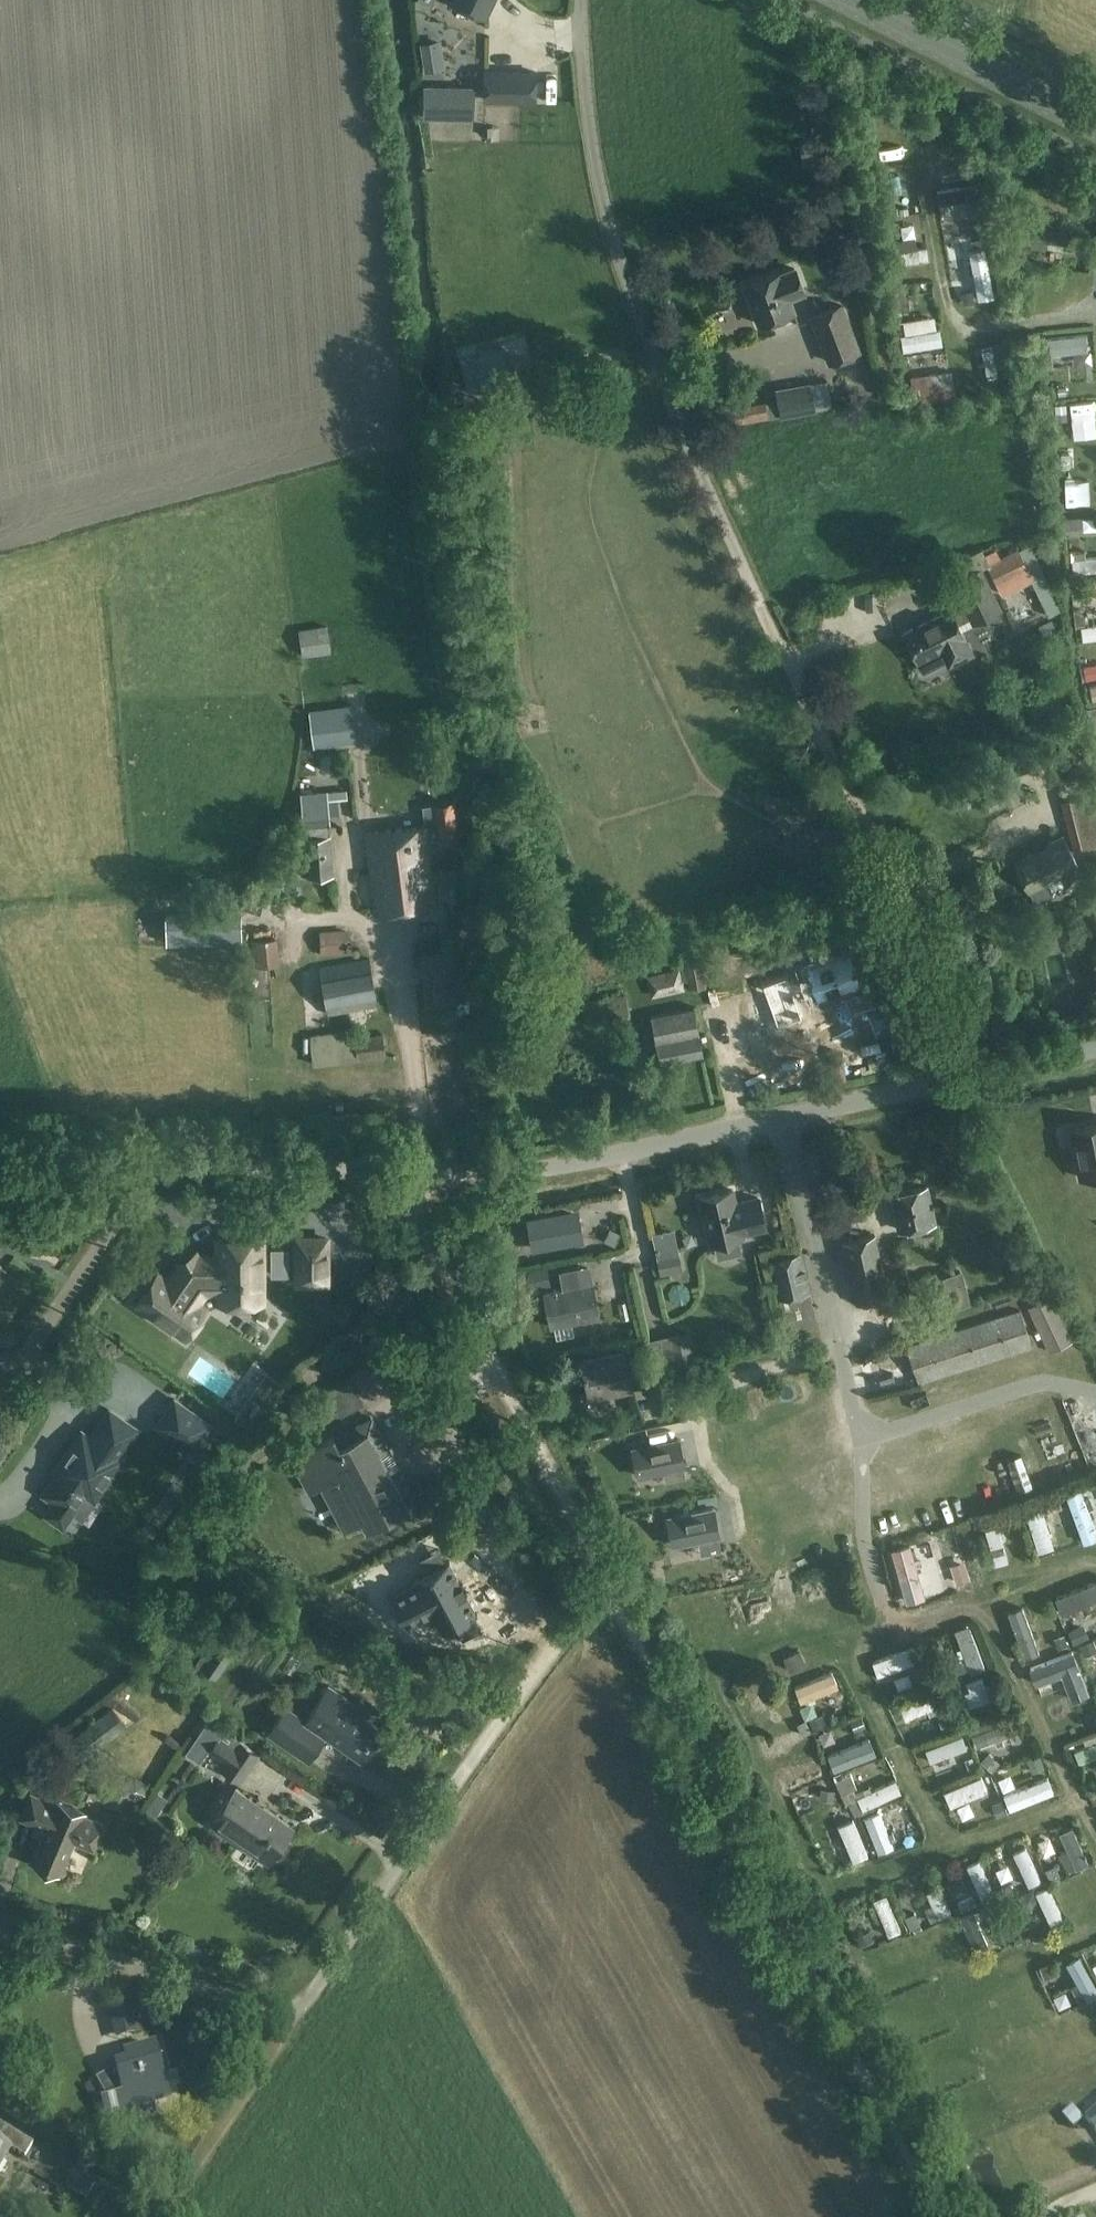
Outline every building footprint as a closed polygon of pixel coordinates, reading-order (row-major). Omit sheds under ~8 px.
[(485,18),(494,0),(449,0),(449,1),(485,18)] [(445,68),(441,39),(421,42),(425,71),(445,68)] [(484,100),(535,101),(535,72),(485,72),(484,100)] [(424,118),(475,120),(475,87),(423,86),(423,95),(419,95),(419,114),(424,114),(424,118)] [(890,113),(874,116),(881,165),(897,163),(890,113)] [(895,204),(878,207),(880,218),(897,215),(895,204)] [(901,282),(937,274),(933,255),(897,263),(901,282)] [(780,274),(779,274),(745,287),(759,324),(794,311),(789,298),(803,292),(794,269),(780,274)] [(909,309),(907,288),(893,290),(896,311),(909,309)] [(810,315),(828,365),(862,353),(843,303),(810,315)] [(950,361),(948,343),(922,346),(922,353),(909,354),(910,365),(950,361)] [(1067,389),(1079,389),(1079,351),(1068,351),(1067,389)] [(1006,360),(978,361),(978,372),(1006,371),(1006,360)] [(765,402),(724,409),(727,426),(816,410),(811,384),(811,383),(776,389),(778,400),(765,402)] [(1072,454),(1069,452),(1061,452),(1062,467),(1069,467),(1072,464),(1072,454)] [(1084,482),(1068,483),(1069,518),(1086,517),(1084,482)] [(1082,518),(1062,519),(1063,530),(1082,529),(1082,518)] [(996,549),(985,554),(989,563),(987,564),(988,567),(998,586),(1003,596),(1031,582),(1035,580),(1019,550),(1019,548),(1001,558),(996,549)] [(1076,552),(1077,565),(1095,562),(1095,549),(1076,552)] [(953,608),(905,632),(919,660),(924,671),(948,659),(951,664),(975,652),(962,626),(960,622),(972,616),(974,620),(1002,607),(984,569),(956,582),(965,603),(953,608)] [(1044,637),(1057,631),(1051,620),(1039,626),(1044,637)] [(299,628),(302,657),(330,653),(327,625),(299,628)] [(1095,679),(1095,665),(1082,667),(1085,681),(1095,679)] [(335,769),(333,755),(320,755),(321,770),(335,769)] [(991,769),(1000,791),(1016,784),(1006,762),(991,769)] [(1077,854),(1090,850),(1095,866),(1095,809),(1092,793),(1091,793),(1085,774),(1059,782),(1065,801),(1061,802),(1077,854)] [(302,828),(297,828),(297,829),(297,839),(306,838),(308,878),(333,876),(331,836),(329,837),(328,826),(330,826),(329,815),(339,814),(338,799),(348,799),(347,790),(301,794),(303,828),(302,828)] [(423,825),(367,833),(379,915),(435,908),(432,883),(430,872),(426,842),(425,839),(438,837),(439,838),(456,836),(452,802),(423,806),(426,825),(423,825)] [(1016,862),(1020,869),(1012,873),(1018,885),(1023,882),(1029,893),(1030,892),(1035,902),(1052,893),(1053,891),(1049,883),(1061,877),(1067,888),(1084,879),(1079,868),(1080,867),(1065,838),(1016,862)] [(303,891),(297,873),(284,877),(291,896),(303,891)] [(284,879),(273,879),(274,887),(284,886),(284,879)] [(623,934),(644,992),(679,979),(668,948),(679,945),(686,964),(710,955),(687,889),(662,898),(670,920),(659,924),(658,921),(623,934)] [(1089,911),(1095,908),(1095,899),(1084,904),(1087,912),(1089,911)] [(241,913),(166,915),(166,942),(242,939),(241,913)] [(347,930),(320,930),(320,954),(347,954),(347,930)] [(426,1004),(463,1000),(456,947),(419,951),(426,1004)] [(825,1014),(842,1008),(845,1016),(862,1010),(859,1002),(864,1000),(858,984),(860,984),(849,954),(806,969),(817,999),(819,999),(825,1014)] [(329,1013),(377,1006),(370,959),(322,967),(329,1013)] [(1086,1012),(1088,1024),(1095,1023),(1095,1010),(1086,1012)] [(353,1029),(320,1034),(324,1065),(357,1060),(358,1061),(386,1058),(383,1034),(354,1037),(353,1029)] [(1071,1129),(1081,1178),(1095,1174),(1095,1124),(1071,1129)] [(892,1194),(900,1229),(935,1221),(927,1186),(892,1194)] [(733,1190),(700,1198),(710,1243),(716,1241),(720,1257),(742,1251),(739,1236),(740,1236),(744,1235),(743,1233),(766,1228),(758,1197),(742,1201),(736,1203),(733,1190)] [(573,1214),(531,1222),(534,1243),(577,1236),(582,1230),(575,1225),(580,1219),(573,1214)] [(611,1227),(605,1240),(616,1245),(622,1232),(611,1227)] [(667,1234),(654,1236),(661,1272),(674,1269),(667,1234)] [(840,1242),(856,1305),(891,1296),(875,1234),(840,1242)] [(263,1300),(263,1238),(219,1238),(219,1256),(199,1256),(181,1266),(170,1282),(159,1274),(139,1303),(186,1336),(206,1307),(199,1302),(206,1292),(219,1292),(219,1300),(228,1300),(228,1305),(232,1309),(250,1309),(254,1305),(254,1300),(263,1300)] [(327,1238),(298,1238),(298,1282),(327,1282),(327,1238)] [(802,1252),(770,1259),(786,1333),(818,1326),(802,1252)] [(526,1272),(529,1289),(544,1286),(541,1269),(526,1272)] [(566,1289),(546,1293),(553,1326),(599,1317),(592,1284),(566,1289)] [(1050,1352),(1073,1341),(1051,1296),(1028,1307),(1050,1352)] [(609,1312),(630,1308),(628,1297),(607,1302),(609,1312)] [(919,1384),(1033,1347),(1020,1309),(907,1346),(919,1384)] [(700,1359),(693,1328),(674,1332),(681,1363),(700,1359)] [(581,1360),(588,1401),(634,1393),(633,1389),(648,1386),(643,1362),(627,1365),(624,1351),(581,1360)] [(285,1385),(267,1372),(235,1417),(253,1430),(285,1385)] [(158,1424),(193,1448),(210,1422),(175,1399),(158,1424)] [(116,1468),(113,1465),(138,1429),(111,1410),(92,1437),(83,1431),(64,1458),(68,1461),(45,1494),(56,1502),(47,1514),(64,1526),(86,1493),(95,1499),(116,1468)] [(369,1527),(402,1509),(408,1506),(380,1454),(389,1449),(372,1417),(335,1437),(334,1435),(293,1457),(311,1492),(324,1485),(346,1527),(364,1518),(369,1527)] [(670,1469),(672,1478),(685,1475),(683,1467),(685,1466),(680,1439),(633,1448),(639,1476),(670,1469)] [(1077,1503),(1086,1554),(1095,1552),(1095,1517),(1093,1501),(1077,1503)] [(714,1508),(667,1517),(673,1545),(705,1539),(707,1552),(720,1549),(718,1536),(720,1536),(714,1508)] [(1048,1519),(1032,1525),(1046,1564),(1062,1558),(1048,1519)] [(1002,1577),(1015,1574),(1006,1538),(993,1541),(1002,1577)] [(438,1549),(421,1559),(428,1572),(413,1580),(414,1581),(415,1580),(416,1583),(393,1596),(392,1595),(391,1595),(407,1626),(408,1625),(408,1624),(431,1611),(442,1631),(441,1632),(441,1633),(456,1625),(463,1638),(481,1629),(474,1616),(478,1613),(477,1612),(476,1613),(465,1592),(467,1591),(466,1590),(464,1591),(460,1584),(462,1583),(462,1582),(460,1583),(449,1562),(450,1561),(450,1560),(445,1562),(438,1549)] [(959,1590),(972,1586),(960,1549),(947,1554),(959,1590)] [(1058,1606),(1066,1627),(1095,1616),(1095,1593),(1058,1606)] [(979,1638),(965,1641),(971,1666),(985,1663),(979,1638)] [(206,1647),(196,1664),(219,1678),(233,1654),(212,1640),(211,1640),(206,1647)] [(806,1663),(800,1650),(784,1658),(790,1670),(806,1663)] [(884,1687),(926,1673),(921,1659),(880,1673),(884,1687)] [(1043,1687),(1077,1676),(1073,1663),(1039,1674),(1043,1687)] [(309,1763),(318,1749),(327,1734),(363,1758),(371,1746),(374,1748),(377,1747),(384,1737),(383,1734),(380,1732),(382,1730),(341,1703),(345,1696),(329,1686),(307,1719),(290,1708),(280,1722),(270,1737),(309,1763)] [(802,1697),(806,1712),(844,1701),(840,1687),(802,1697)] [(978,1720),(1000,1713),(991,1687),(969,1695),(978,1720)] [(68,1741),(83,1760),(126,1726),(111,1707),(68,1741)] [(767,1738),(801,1721),(795,1709),(761,1726),(767,1738)] [(220,1768),(241,1783),(261,1754),(240,1739),(234,1746),(219,1735),(207,1751),(223,1762),(220,1768)] [(930,1759),(934,1772),(964,1762),(960,1749),(930,1759)] [(877,1751),(839,1766),(845,1781),(883,1767),(877,1751)] [(1087,1775),(1095,1771),(1095,1756),(1082,1761),(1087,1775)] [(1019,1784),(1006,1788),(1017,1819),(1030,1814),(1019,1784)] [(284,1841),(293,1827),(236,1788),(213,1822),(270,1861),(272,1858),(274,1859),(277,1858),(286,1845),(285,1842),(284,1841)] [(991,1789),(952,1801),(957,1817),(995,1805),(991,1789)] [(94,1848),(104,1824),(85,1816),(86,1813),(57,1801),(56,1803),(32,1793),(23,1817),(46,1827),(32,1860),(61,1872),(75,1840),(94,1848)] [(868,1818),(907,1807),(904,1794),(864,1806),(868,1818)] [(887,1823),(872,1829),(886,1864),(901,1858),(887,1823)] [(862,1829),(820,1844),(825,1856),(866,1842),(862,1829)] [(246,1857),(238,1870),(262,1885),(270,1872),(246,1857)] [(987,1871),(975,1876),(990,1912),(1002,1907),(987,1871)] [(946,1895),(935,1899),(944,1931),(955,1927),(946,1895)] [(1058,1939),(1071,1933),(1056,1898),(1043,1904),(1058,1939)] [(897,1947),(908,1942),(894,1907),(882,1912),(897,1947)] [(982,1923),(988,1941),(1004,1936),(998,1918),(982,1923)] [(171,2094),(157,2044),(124,2053),(127,2061),(97,2079),(108,2096),(123,2092),(127,2106),(171,2094)] [(115,2127),(130,2129),(132,2107),(116,2106),(115,2127)] [(1084,2117),(1095,2131),(1095,2107),(1084,2117)] [(11,2146),(26,2155),(34,2142),(6,2126),(0,2137),(0,2165),(11,2146)] [(67,2186),(88,2199),(98,2183),(76,2170),(67,2186)]
